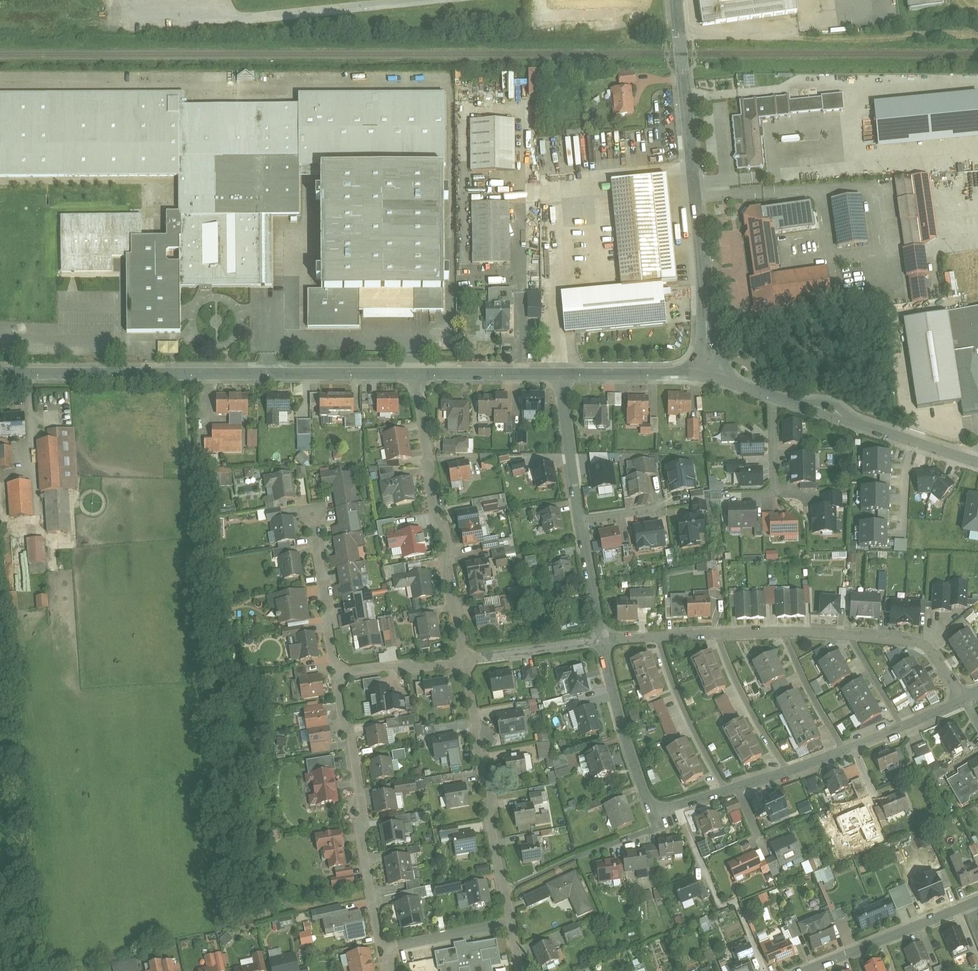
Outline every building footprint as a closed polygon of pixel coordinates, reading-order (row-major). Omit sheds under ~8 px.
[(702,27),(798,13),(796,0),(699,0),(702,27)] [(875,29),(900,28),(898,0),(874,0),(875,29)] [(909,12),(943,7),(942,0),(908,0),(909,12)] [(529,94),(541,94),(541,69),(529,69),(529,94)] [(515,99),(514,72),(503,73),(504,92),(509,92),(510,100),(515,99)] [(634,74),(620,76),(620,84),(635,82),(634,74)] [(630,89),(615,91),(616,98),(613,98),(612,100),(612,104),(614,106),(615,115),(632,113),(632,107),(632,106),(632,100),(631,99),(630,89)] [(444,312),(443,167),(446,167),(446,93),(299,94),(299,105),(185,106),(184,93),(0,94),(0,175),(180,174),(180,214),(167,214),(168,237),(141,238),(141,216),(61,216),(61,272),(112,271),(112,256),(126,256),(126,333),(181,333),(181,288),(274,287),(273,217),(301,217),(301,178),(319,178),(320,289),(307,289),(308,328),(360,328),(360,312),(444,312)] [(777,98),(774,95),(772,98),(757,100),(754,97),(753,100),(744,101),(742,99),(740,101),(739,102),(741,116),(732,117),(736,154),(738,156),(738,160),(737,162),(737,170),(747,169),(749,172),(751,169),(759,168),(762,170),(764,168),(761,139),(760,138),(759,129),(760,128),(759,119),(774,118),(777,120),(779,117),(787,117),(789,119),(791,116),(792,116),(792,115),(822,111),(823,113),(825,115),(826,113),(841,111),(842,113),(844,111),(843,94),(842,94),(840,93),(839,95),(824,96),(823,94),(821,96),(821,97),(821,98),(790,101),(790,96),(789,97),(787,94),(785,97),(777,98)] [(875,106),(879,148),(977,138),(977,94),(875,106)] [(470,172),(515,172),(515,120),(470,120),(470,172)] [(566,333),(625,328),(666,324),(662,284),(677,283),(667,176),(652,178),(611,182),(622,287),(562,293),(566,333)] [(911,177),(895,177),(898,200),(897,200),(900,222),(901,222),(905,249),(903,250),(906,277),(908,276),(912,303),(928,301),(925,274),(928,274),(924,247),(921,247),(917,220),(917,219),(914,198),(911,177)] [(861,196),(831,200),(838,248),(868,244),(861,196)] [(509,203),(472,204),(472,225),(478,225),(479,264),(504,264),(503,224),(510,224),(509,203)] [(810,203),(760,210),(760,208),(750,209),(748,211),(747,210),(744,215),(745,216),(743,217),(745,228),(747,228),(748,233),(745,237),(749,241),(754,278),(770,275),(769,271),(777,270),(779,268),(774,234),(809,229),(807,215),(812,214),(810,203)] [(827,267),(770,275),(774,306),(831,298),(827,267)] [(947,273),(949,293),(957,292),(956,272),(947,273)] [(754,278),(750,278),(754,309),(774,306),(770,275),(754,278)] [(512,289),(492,289),(492,305),(486,305),(486,322),(497,322),(497,333),(510,333),(510,322),(510,306),(512,305),(512,289)] [(542,291),(528,291),(528,318),(542,318),(542,291)] [(977,414),(977,307),(903,318),(916,407),(961,401),(963,416),(977,414)] [(321,394),(310,394),(310,407),(318,407),(318,404),(321,404),(321,396),(321,394)] [(377,407),(377,394),(362,395),(363,407),(377,407)] [(496,398),(479,398),(479,415),(488,415),(488,416),(495,416),(495,423),(506,423),(507,423),(507,417),(507,394),(497,394),(496,398)] [(531,394),(523,394),(523,413),(544,413),(544,396),(531,396),(531,394)] [(615,394),(608,394),(608,402),(606,402),(606,406),(615,406),(615,405),(615,394)] [(690,396),(677,397),(677,394),(668,394),(668,415),(677,415),(677,413),(690,413),(690,396)] [(248,396),(217,396),(217,414),(230,414),(230,426),(213,426),(212,440),(212,441),(242,441),(242,414),(248,414),(248,396)] [(290,396),(268,396),(268,413),(269,413),(278,413),(290,413),(290,396)] [(321,396),(321,404),(321,418),(340,418),(340,410),(354,410),(354,396),(321,396)] [(398,396),(378,396),(378,413),(398,413),(398,396)] [(648,398),(628,398),(628,415),(628,426),(641,426),(642,416),(648,416),(648,398)] [(468,403),(449,403),(449,402),(443,402),(443,411),(448,411),(448,431),(468,431),(468,403)] [(606,402),(584,402),(584,420),(597,420),(597,429),(606,429),(606,406),(606,402)] [(278,413),(269,413),(269,425),(278,425),(278,413)] [(361,414),(346,415),(347,427),(361,427),(361,414)] [(5,417),(5,415),(0,415),(0,437),(4,437),(4,438),(26,436),(24,415),(5,417)] [(311,420),(297,421),(297,436),(311,435),(311,420)] [(698,421),(688,421),(688,440),(698,440),(698,421)] [(800,422),(784,422),(785,444),(801,444),(800,422)] [(393,426),(380,429),(381,436),(384,435),(394,433),(393,426)] [(490,426),(479,427),(479,436),(490,435),(490,426)] [(641,426),(641,434),(653,434),(653,426),(650,426),(641,426)] [(737,426),(722,427),(722,443),(738,442),(737,426)] [(59,440),(38,441),(41,492),(45,492),(63,491),(63,490),(63,482),(77,481),(73,430),(59,431),(59,440)] [(258,430),(248,430),(248,447),(258,447),(258,430)] [(394,433),(384,435),(389,461),(399,459),(411,457),(406,431),(394,433)] [(527,432),(518,432),(518,443),(526,443),(527,432)] [(311,435),(297,436),(298,452),(311,451),(311,435)] [(762,439),(741,439),(742,456),(763,456),(762,439)] [(242,441),(212,441),(212,440),(205,440),(205,453),(242,453),(242,441)] [(445,454),(456,454),(456,440),(445,440),(445,454)] [(468,440),(456,440),(456,454),(468,454),(468,440)] [(0,447),(0,469),(12,469),(11,447),(0,447)] [(890,452),(863,452),(863,463),(890,464),(890,452)] [(302,453),(296,459),(302,465),(308,459),(302,453)] [(590,455),(591,467),(609,465),(608,453),(590,455)] [(792,463),(791,465),(785,465),(785,470),(814,469),(814,455),(800,455),(792,456),(792,463)] [(399,459),(389,461),(386,461),(387,468),(393,468),(400,468),(399,459)] [(493,460),(481,462),(482,469),(494,467),(493,460)] [(524,460),(511,463),(513,472),(526,469),(524,460)] [(653,460),(634,461),(635,468),(626,470),(629,485),(630,497),(649,495),(646,473),(655,472),(653,460)] [(468,462),(448,465),(451,482),(471,479),(468,462)] [(745,462),(727,463),(727,472),(740,472),(740,469),(745,469),(745,462)] [(551,463),(533,468),(538,489),(556,484),(553,471),(552,472),(550,465),(552,465),(551,463)] [(691,463),(667,467),(671,492),(695,488),(693,478),(690,479),(688,470),(692,469),(691,463)] [(890,464),(863,463),(863,475),(890,475),(890,464)] [(609,465),(591,467),(594,488),(617,486),(614,465),(609,465)] [(298,467),(298,478),(307,478),(306,467),(298,467)] [(254,468),(244,469),(245,478),(255,477),(254,468)] [(387,468),(379,468),(380,476),(394,474),(393,468),(387,468)] [(762,486),(762,468),(745,469),(740,469),(740,472),(741,486),(762,486)] [(230,469),(214,469),(215,486),(231,486),(230,469)] [(814,469),(785,470),(785,475),(791,475),(793,477),(793,484),(800,484),(814,483),(814,469)] [(919,492),(927,492),(935,494),(941,500),(954,484),(938,471),(916,473),(919,492)] [(290,474),(265,478),(267,487),(274,486),(276,500),(276,501),(286,499),(294,498),(290,474)] [(351,474),(342,475),(333,474),(321,476),(323,486),(334,484),(337,502),(355,499),(355,498),(351,474)] [(394,474),(380,476),(382,484),(392,482),(392,481),(395,480),(394,474)] [(395,480),(392,481),(392,482),(382,484),(384,495),(384,494),(394,492),(396,505),(415,502),(413,487),(411,487),(410,482),(412,482),(411,477),(395,480)] [(717,477),(709,478),(710,491),(724,489),(724,482),(718,483),(717,477)] [(25,480),(15,481),(15,484),(9,484),(11,517),(33,516),(31,483),(25,483),(25,480)] [(889,487),(861,487),(861,499),(889,499),(889,487)] [(63,491),(45,492),(48,533),(71,531),(68,490),(63,490),(63,491)] [(703,490),(691,492),(692,503),(705,502),(703,490)] [(722,493),(710,493),(711,501),(722,500),(722,493)] [(841,494),(823,495),(824,507),(834,507),(842,507),(841,494)] [(505,495),(472,500),(474,509),(484,507),(483,503),(497,501),(499,509),(507,507),(505,495)] [(969,495),(964,530),(977,533),(977,497),(969,495)] [(355,499),(337,502),(338,508),(364,504),(362,497),(355,498),(355,499)] [(286,499),(276,501),(276,500),(273,501),(275,509),(280,509),(288,507),(286,499)] [(889,499),(861,499),(861,510),(888,511),(889,499)] [(497,501),(483,503),(484,507),(485,513),(499,510),(499,509),(497,501)] [(705,502),(692,503),(694,513),(706,511),(705,502)] [(364,504),(338,508),(338,509),(339,509),(340,516),(340,517),(339,517),(341,526),(332,527),(334,539),(336,538),(360,534),(357,515),(365,514),(364,504)] [(742,504),(728,504),(729,527),(742,527),(742,504)] [(755,504),(742,504),(742,527),(743,527),(755,527),(756,527),(756,519),(755,504)] [(824,507),(813,507),(814,517),(813,517),(813,523),(814,523),(814,533),(835,532),(834,507),(824,507)] [(275,509),(266,511),(268,522),(272,522),(272,521),(281,519),(280,509),(275,509)] [(476,510),(457,513),(460,531),(462,530),(479,527),(476,510)] [(559,510),(540,514),(542,526),(544,526),(546,534),(563,530),(559,510)] [(535,512),(528,513),(530,523),(537,521),(535,512)] [(773,514),(762,514),(762,519),(763,532),(771,532),(770,517),(773,517),(773,514)] [(787,514),(785,516),(773,517),(770,517),(771,532),(771,536),(783,535),(787,535),(789,532),(797,532),(797,522),(788,514),(787,514)] [(702,517),(679,520),(681,536),(680,536),(681,548),(693,546),(693,543),(699,542),(698,534),(704,533),(702,517)] [(281,519),(272,521),(272,522),(276,544),(295,541),(291,518),(281,519)] [(762,519),(756,519),(756,527),(755,527),(755,537),(763,537),(763,532),(762,519)] [(224,539),(223,520),(213,521),(214,539),(224,539)] [(395,520),(382,522),(385,537),(387,537),(387,536),(397,534),(395,520)] [(887,523),(859,522),(859,534),(887,534),(887,523)] [(661,523),(635,527),(638,550),(650,548),(649,543),(663,541),(664,545),(665,545),(661,523)] [(479,527),(462,530),(465,545),(482,542),(482,539),(480,527),(479,527)] [(617,529),(600,532),(603,551),(603,550),(620,547),(621,547),(618,529),(617,529)] [(397,534),(387,536),(387,537),(389,549),(403,546),(405,558),(425,554),(423,546),(424,546),(422,537),(420,530),(397,534)] [(360,534),(336,538),(336,539),(337,539),(338,546),(337,547),(337,548),(338,556),(330,558),(332,569),(339,567),(359,564),(356,546),(364,545),(363,534),(360,534)] [(887,534),(859,534),(859,546),(887,546),(887,534)] [(498,536),(482,539),(482,542),(483,551),(491,549),(500,548),(499,541),(498,536)] [(43,538),(28,539),(29,564),(45,563),(43,538)] [(517,564),(513,538),(499,541),(500,548),(504,547),(508,566),(517,564)] [(908,539),(896,539),(896,551),(907,551),(908,539)] [(633,556),(631,544),(623,546),(625,558),(633,556)] [(291,547),(273,550),(275,559),(281,558),(281,557),(292,556),(291,547)] [(500,548),(491,549),(493,559),(496,559),(497,567),(508,566),(504,547),(500,548)] [(672,549),(665,550),(667,563),(674,562),(672,549)] [(778,551),(766,552),(767,560),(778,559),(778,551)] [(706,555),(707,563),(716,562),(715,554),(706,555)] [(292,556),(281,557),(281,558),(283,568),(282,569),(283,576),(284,577),(285,579),(302,576),(298,555),(292,556)] [(537,557),(523,560),(525,569),(539,566),(537,557)] [(488,560),(466,564),(472,595),(485,593),(482,579),(491,578),(488,560)] [(707,571),(708,573),(717,572),(716,562),(707,563),(707,571)] [(359,564),(339,567),(340,568),(341,568),(342,575),(341,576),(342,585),(334,587),(336,598),(345,597),(363,594),(360,575),(368,574),(367,563),(359,564)] [(568,563),(550,566),(549,563),(543,565),(546,578),(552,577),(553,584),(571,581),(568,563)] [(698,572),(707,571),(707,563),(697,565),(698,572)] [(405,564),(392,566),(394,578),(407,575),(405,564)] [(386,579),(394,578),(392,566),(384,567),(386,579)] [(428,571),(410,574),(410,575),(407,575),(394,578),(396,589),(412,586),(414,600),(432,597),(428,571)] [(717,572),(708,573),(709,590),(718,589),(717,572)] [(967,583),(950,582),(950,587),(949,606),(950,606),(965,607),(966,605),(966,599),(967,583)] [(306,585),(292,588),(293,594),(297,593),(297,596),(304,595),(308,594),(306,585)] [(950,587),(934,586),(934,602),(933,608),(933,610),(950,611),(950,606),(949,606),(950,587)] [(631,598),(621,599),(621,601),(615,602),(615,610),(617,610),(618,620),(637,619),(637,608),(653,608),(652,591),(631,592),(631,598)] [(804,592),(790,593),(791,617),(804,616),(804,604),(804,592)] [(18,593),(7,593),(8,609),(18,608),(18,593)] [(293,594),(269,598),(271,608),(278,607),(280,616),(276,616),(277,619),(280,618),(281,624),(308,620),(304,595),(297,596),(297,593),(293,594)] [(363,594),(345,597),(345,598),(346,598),(347,605),(346,605),(346,606),(347,615),(339,616),(341,628),(353,626),(368,624),(365,605),(373,603),(372,597),(372,593),(363,594)] [(790,593),(776,593),(777,605),(777,617),(791,617),(790,593)] [(696,599),(688,599),(688,594),(671,595),(671,596),(672,596),(672,607),(671,607),(672,618),(710,616),(709,598),(696,599)] [(764,594),(750,595),(751,618),(765,618),(764,606),(764,594)] [(750,595),(737,595),(737,606),(737,619),(751,618),(750,595)] [(866,596),(852,595),(851,616),(865,617),(866,596)] [(47,596),(37,597),(38,608),(48,607),(47,596)] [(880,596),(866,596),(865,617),(879,618),(880,596)] [(838,609),(839,599),(822,598),(821,615),(838,615),(838,609)] [(494,608),(474,611),(478,628),(497,625),(495,613),(502,612),(502,614),(510,612),(508,600),(500,602),(501,607),(494,608)] [(892,601),(891,612),(890,624),(904,624),(906,601),(892,601)] [(919,602),(906,601),(904,624),(918,625),(919,614),(920,602),(919,602)] [(421,610),(408,612),(410,619),(417,618),(416,617),(422,616),(421,610)] [(422,616),(416,617),(417,618),(421,642),(440,639),(435,614),(422,616)] [(388,648),(396,647),(392,620),(384,621),(386,632),(388,648)] [(379,633),(386,632),(384,621),(377,622),(379,633)] [(368,624),(353,626),(355,636),(361,635),(362,642),(355,643),(356,650),(381,646),(379,633),(377,622),(368,624)] [(303,626),(289,629),(291,638),(297,637),(297,636),(305,635),(303,626)] [(962,626),(951,633),(955,638),(966,631),(962,626)] [(955,638),(949,642),(956,653),(975,642),(974,641),(973,643),(966,632),(968,631),(967,630),(966,631),(955,638)] [(305,635),(297,636),(297,637),(301,660),(318,658),(314,633),(305,635)] [(956,653),(964,664),(977,655),(977,651),(973,643),(975,642),(956,653)] [(886,655),(891,663),(902,656),(898,648),(886,655)] [(763,650),(751,656),(754,662),(766,656),(763,650)] [(828,650),(817,656),(820,663),(831,657),(828,650)] [(710,652),(692,660),(694,659),(697,667),(695,667),(704,688),(706,687),(709,694),(707,695),(707,696),(725,688),(710,652)] [(754,662),(753,663),(754,663),(756,662),(761,674),(779,665),(773,653),(766,656),(754,662)] [(820,663),(819,663),(820,665),(822,664),(827,674),(844,664),(838,653),(820,663)] [(650,654),(632,660),(632,661),(634,661),(637,668),(635,668),(642,689),(644,689),(647,696),(645,696),(645,697),(663,691),(650,654)] [(964,664),(971,676),(977,671),(977,655),(964,664)] [(902,656),(891,663),(894,669),(906,662),(902,656)] [(894,669),(893,669),(894,670),(895,669),(902,680),(900,681),(922,669),(918,670),(912,659),(906,662),(894,669)] [(844,664),(827,674),(834,685),(839,683),(850,676),(851,676),(844,664)] [(582,665),(557,671),(560,682),(568,680),(571,695),(588,691),(582,665)] [(779,665),(761,674),(766,685),(765,686),(772,683),(784,677),(779,665)] [(306,666),(294,668),(296,681),(300,680),(308,679),(308,678),(306,666)] [(530,668),(523,669),(525,680),(532,679),(530,668)] [(922,669),(900,681),(905,679),(911,689),(909,690),(910,691),(928,680),(922,669)] [(510,671),(490,675),(493,692),(513,689),(510,671)] [(308,679),(300,680),(303,699),(324,695),(321,676),(308,678),(308,679)] [(850,676),(839,683),(840,685),(851,679),(850,676)] [(784,677),(772,683),(776,691),(788,685),(784,677)] [(380,678),(363,681),(364,690),(369,690),(382,688),(380,678)] [(851,679),(840,685),(843,690),(854,684),(851,679)] [(441,680),(423,682),(425,694),(432,693),(434,708),(442,707),(442,703),(452,702),(452,705),(453,705),(451,689),(451,687),(449,687),(448,682),(442,683),(441,680)] [(823,691),(816,680),(811,684),(817,695),(823,691)] [(843,690),(842,691),(843,692),(844,691),(851,701),(849,702),(849,703),(868,692),(861,680),(854,684),(843,690)] [(928,680),(910,691),(911,690),(918,701),(916,702),(927,697),(935,692),(928,680)] [(423,682),(416,683),(417,695),(425,694),(423,682)] [(788,685),(776,691),(780,699),(792,694),(788,685)] [(382,688),(369,690),(372,715),(391,713),(392,712),(391,705),(389,687),(382,688)] [(780,699),(777,701),(778,701),(779,700),(785,712),(802,703),(796,691),(792,694),(780,699)] [(868,692),(849,703),(851,702),(857,713),(855,714),(856,714),(874,703),(868,692)] [(927,697),(931,705),(939,700),(935,692),(927,697)] [(726,694),(715,700),(721,711),(731,705),(726,694)] [(905,694),(893,701),(898,710),(910,704),(905,694)] [(563,698),(551,701),(552,708),(565,704),(563,698)] [(663,699),(653,703),(662,724),(672,720),(663,699)] [(528,701),(515,703),(517,712),(521,711),(522,712),(530,710),(528,701)] [(579,701),(568,704),(570,710),(575,708),(575,711),(582,709),(579,701)] [(404,703),(391,705),(392,712),(391,713),(391,714),(394,713),(395,719),(399,718),(402,718),(401,709),(405,708),(404,703)] [(802,703),(785,712),(791,724),(808,715),(802,703)] [(874,703),(856,714),(857,713),(864,724),(862,725),(862,726),(881,715),(874,703)] [(322,705),(304,708),(305,715),(323,712),(322,705)] [(731,705),(721,711),(726,722),(737,716),(731,705)] [(582,709),(575,711),(583,735),(582,735),(583,735),(600,730),(600,729),(598,722),(598,721),(597,722),(592,706),(582,709)] [(305,715),(307,731),(329,728),(329,727),(328,727),(325,711),(323,712),(305,715)] [(517,712),(497,716),(501,736),(525,731),(522,712),(521,711),(517,712)] [(837,721),(832,712),(828,715),(833,723),(837,721)] [(808,715),(791,724),(796,735),(814,727),(808,715)] [(395,719),(386,720),(388,730),(414,726),(412,716),(402,718),(399,718),(395,719)] [(672,720),(662,724),(668,740),(678,735),(672,720)] [(742,720),(724,730),(726,729),(729,735),(727,736),(740,760),(742,759),(745,765),(743,766),(744,766),(762,756),(742,720)] [(434,724),(421,727),(423,735),(436,733),(434,724)] [(955,724),(939,733),(942,739),(941,740),(949,754),(959,749),(961,753),(963,752),(959,745),(965,742),(955,724)] [(385,727),(367,730),(370,748),(388,745),(385,727)] [(796,735),(794,736),(795,737),(796,736),(802,747),(800,748),(806,746),(819,740),(819,739),(814,727),(796,735)] [(329,728),(307,731),(308,731),(311,747),(312,747),(329,744),(331,744),(329,728)] [(456,734),(431,738),(435,757),(449,754),(451,767),(462,765),(456,734)] [(702,775),(685,740),(667,749),(685,784),(702,775)] [(819,740),(806,746),(809,752),(822,746),(819,740)] [(549,741),(537,743),(540,759),(552,757),(549,741)] [(925,742),(919,744),(924,756),(930,753),(925,742)] [(329,744),(312,747),(313,754),(330,751),(329,744)] [(919,744),(912,747),(918,759),(924,756),(919,744)] [(607,748),(585,755),(593,778),(611,773),(608,763),(611,762),(607,748)] [(893,750),(875,758),(880,771),(899,763),(898,762),(904,759),(900,749),(894,751),(893,750)] [(405,750),(392,752),(394,762),(406,759),(405,750)] [(523,754),(504,757),(507,777),(526,774),(523,754)] [(565,755),(553,758),(555,772),(569,767),(565,755)] [(333,757),(307,761),(309,776),(312,775),(312,774),(322,773),(332,771),(336,770),(333,757)] [(390,759),(370,762),(374,781),(394,778),(390,759)] [(961,769),(963,773),(948,781),(960,801),(977,791),(977,785),(976,782),(977,781),(977,759),(968,764),(968,765),(961,769)] [(943,767),(931,774),(935,781),(947,774),(943,767)] [(421,769),(414,770),(416,778),(422,777),(421,769)] [(322,773),(312,774),(312,775),(314,785),(314,786),(315,794),(316,794),(316,796),(309,797),(311,806),(317,805),(337,802),(332,771),(322,773)] [(841,771),(825,778),(832,796),(841,792),(840,791),(848,788),(841,771)] [(453,774),(442,776),(443,783),(455,781),(453,774)] [(435,784),(443,783),(442,776),(434,777),(434,783),(435,784)] [(860,778),(851,782),(858,799),(867,795),(860,778)] [(813,779),(806,781),(810,793),(817,791),(816,786),(813,779)] [(424,781),(416,783),(417,791),(425,789),(424,781)] [(415,782),(395,785),(396,794),(416,791),(415,782)] [(466,785),(444,789),(446,789),(450,807),(447,807),(447,808),(469,804),(466,785)] [(394,791),(374,794),(377,814),(397,810),(394,791)] [(780,794),(768,800),(768,798),(762,801),(769,818),(779,814),(781,819),(790,815),(788,810),(787,810),(780,794)] [(902,794),(880,803),(881,806),(886,818),(908,809),(902,794)] [(623,797),(604,804),(604,805),(606,805),(614,829),(632,822),(623,797)] [(599,800),(588,804),(590,811),(601,807),(599,800)] [(738,800),(725,804),(728,813),(740,809),(738,800)] [(756,800),(751,803),(758,819),(764,817),(756,800)] [(808,802),(798,806),(801,815),(811,811),(808,802)] [(549,815),(541,816),(541,818),(535,819),(532,804),(513,808),(517,826),(534,823),(535,827),(551,824),(549,815)] [(886,818),(881,806),(875,809),(875,811),(880,821),(886,818)] [(859,809),(846,814),(854,832),(874,824),(870,813),(867,808),(860,811),(859,809)] [(880,821),(875,811),(870,813),(874,824),(880,822),(880,821)] [(739,812),(731,815),(734,824),(742,821),(739,812)] [(420,813),(411,815),(413,823),(422,822),(420,813)] [(716,813),(697,818),(701,830),(703,829),(705,835),(721,830),(716,813)] [(408,815),(395,817),(396,823),(402,822),(403,826),(410,825),(408,815)] [(396,823),(381,826),(384,845),(405,842),(403,826),(402,822),(396,823)] [(457,826),(444,828),(446,837),(453,836),(452,835),(459,834),(457,826)] [(342,831),(315,835),(318,851),(321,851),(322,861),(328,860),(330,869),(336,868),(336,871),(346,869),(345,866),(342,847),(344,847),(342,831)] [(459,834),(452,835),(453,836),(456,854),(477,851),(474,831),(459,834)] [(536,837),(528,838),(530,844),(520,846),(523,862),(541,859),(538,844),(537,844),(536,837)] [(680,838),(658,841),(660,857),(675,854),(675,858),(683,857),(682,853),(683,853),(680,838)] [(793,838),(785,841),(784,839),(771,845),(776,857),(780,866),(792,861),(795,866),(803,862),(793,838)] [(705,842),(698,845),(704,859),(711,856),(705,842)] [(974,845),(969,847),(974,857),(977,855),(977,853),(974,845)] [(420,846),(408,848),(409,855),(409,856),(421,854),(420,846)] [(652,847),(643,848),(644,851),(645,851),(646,859),(654,858),(652,847)] [(644,851),(623,854),(624,861),(626,871),(626,872),(648,868),(646,859),(645,851),(644,851)] [(755,853),(746,857),(746,858),(729,866),(736,881),(745,877),(744,875),(760,868),(759,864),(760,864),(755,853)] [(409,855),(386,859),(388,872),(411,868),(409,856),(409,855)] [(965,868),(960,856),(951,859),(956,872),(965,868)] [(776,857),(765,862),(769,871),(776,868),(780,866),(776,857)] [(818,870),(813,859),(808,861),(813,872),(818,870)] [(618,861),(597,864),(600,882),(613,880),(612,879),(620,877),(620,879),(621,878),(620,872),(618,862),(618,861)] [(769,871),(765,862),(760,864),(759,864),(760,868),(763,874),(769,871)] [(956,872),(962,888),(977,881),(977,876),(973,864),(965,868),(956,872)] [(488,865),(478,867),(479,874),(489,872),(488,865)] [(825,883),(835,879),(830,866),(814,872),(818,883),(824,880),(825,883)] [(346,869),(336,871),(337,878),(343,877),(344,885),(354,884),(352,868),(346,869)] [(411,868),(388,872),(390,885),(406,883),(413,881),(411,868)] [(776,868),(769,871),(771,874),(772,877),(779,874),(776,868)] [(575,874),(549,886),(537,892),(541,900),(553,895),(556,903),(570,896),(579,915),(591,909),(575,874)] [(766,877),(768,883),(774,880),(772,877),(771,874),(766,877)] [(694,878),(674,886),(681,903),(700,895),(701,894),(696,884),(694,878)] [(938,879),(919,887),(925,903),(933,900),(932,899),(943,895),(938,879)] [(419,880),(413,881),(406,883),(408,891),(412,890),(420,888),(419,880)] [(459,881),(432,886),(434,896),(461,890),(459,881)] [(703,881),(696,884),(701,894),(700,895),(703,900),(710,898),(703,881)] [(469,898),(467,899),(466,893),(457,895),(460,909),(468,908),(468,906),(469,906),(469,907),(489,905),(489,902),(490,902),(489,895),(487,896),(485,882),(467,885),(469,898)] [(420,888),(412,890),(414,899),(418,898),(418,899),(427,897),(425,887),(420,888)] [(537,892),(526,897),(530,906),(541,900),(537,892)] [(912,903),(908,893),(902,895),(906,905),(912,903)] [(766,894),(759,897),(763,905),(770,902),(766,894)] [(414,899),(397,903),(400,917),(399,917),(400,919),(402,929),(423,924),(418,899),(418,898),(414,899)] [(889,901),(854,915),(861,930),(895,916),(889,901)] [(341,905),(326,908),(328,917),(343,914),(341,905)] [(836,911),(840,920),(848,917),(844,907),(836,911)] [(323,919),(328,917),(326,908),(312,911),(314,920),(323,919)] [(328,917),(323,919),(326,935),(335,933),(334,930),(346,927),(347,932),(346,933),(348,941),(366,938),(364,929),(363,929),(362,924),(363,923),(360,911),(343,914),(328,917)] [(830,911),(823,914),(825,918),(828,926),(828,925),(835,923),(835,922),(831,913),(830,911)] [(836,911),(831,913),(835,922),(840,920),(836,911)] [(699,920),(705,933),(715,928),(710,915),(699,920)] [(291,917),(276,920),(278,931),(284,930),(283,925),(292,924),(291,917)] [(825,918),(815,922),(815,920),(800,926),(804,936),(807,935),(813,949),(830,943),(828,937),(833,935),(828,925),(828,926),(825,918)] [(311,922),(304,924),(305,933),(313,931),(311,922)] [(576,924),(563,929),(565,935),(564,936),(567,943),(582,937),(579,930),(578,930),(576,924)] [(792,925),(786,927),(792,941),(798,938),(792,925)] [(959,928),(943,935),(951,953),(952,953),(954,959),(969,952),(966,947),(967,946),(959,928)] [(228,933),(220,940),(226,947),(234,940),(228,933)] [(784,936),(775,939),(778,946),(774,948),(773,947),(772,945),(771,945),(768,941),(760,944),(769,964),(776,961),(777,964),(799,955),(796,947),(792,949),(789,942),(787,943),(784,936)] [(468,953),(466,941),(454,943),(455,949),(435,952),(437,967),(443,966),(444,970),(488,970),(487,965),(501,963),(498,948),(468,953)] [(551,942),(534,948),(542,967),(558,960),(551,942)] [(740,942),(730,947),(733,953),(742,949),(740,942)] [(905,950),(912,966),(904,969),(905,970),(929,970),(925,962),(928,961),(921,944),(905,950)] [(733,953),(737,963),(746,959),(752,956),(748,947),(742,949),(733,953)] [(348,955),(352,970),(373,970),(368,950),(348,955)] [(709,963),(716,960),(712,950),(705,953),(709,963)] [(206,957),(209,970),(217,968),(218,970),(226,970),(222,954),(206,957)] [(254,956),(254,959),(256,966),(258,970),(266,970),(263,954),(254,956)] [(270,960),(273,970),(298,970),(295,955),(270,960)] [(968,959),(972,967),(977,965),(977,963),(975,956),(968,959)] [(241,962),(242,969),(236,970),(258,970),(256,966),(254,959),(241,962)] [(728,966),(730,970),(751,970),(746,959),(737,963),(728,966)] [(126,962),(128,970),(139,970),(137,960),(126,962)] [(643,960),(634,962),(637,970),(647,970),(643,960)] [(864,967),(866,970),(884,970),(880,960),(864,967)] [(162,964),(162,962),(151,964),(153,970),(178,970),(177,967),(173,968),(172,962),(162,964)]
